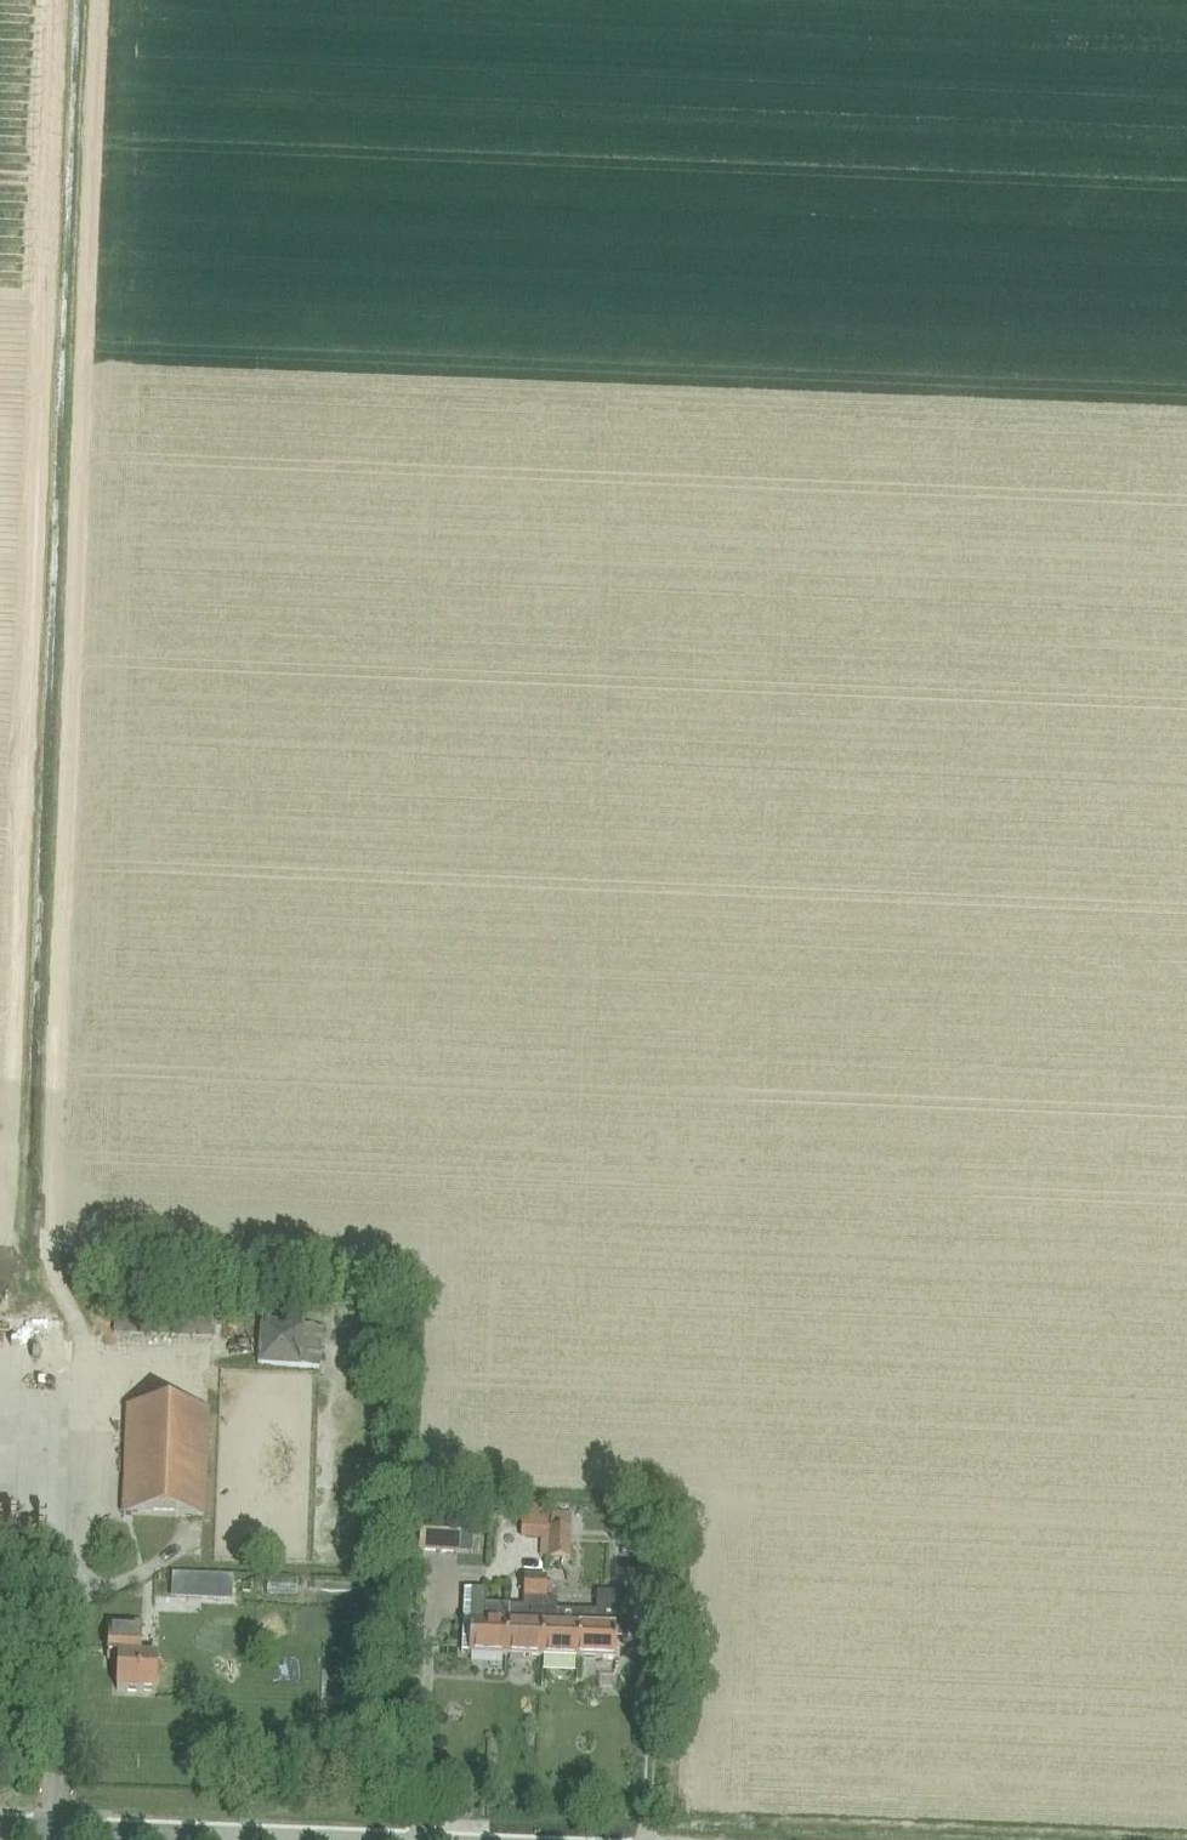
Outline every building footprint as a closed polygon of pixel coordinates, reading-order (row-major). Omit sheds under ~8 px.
[(210,1340),(212,1308),(114,1304),(113,1336),(210,1340)] [(319,1372),(322,1329),(261,1323),(257,1367),(319,1372)] [(204,1518),(208,1411),(128,1408),(124,1515),(204,1518)] [(546,1537),(546,1516),(537,1516),(537,1509),(521,1509),(521,1537),(546,1537)] [(422,1523),(420,1550),(457,1552),(459,1525),(422,1523)] [(569,1528),(548,1528),(548,1559),(569,1559),(569,1528)] [(544,1600),(545,1600),(546,1579),(525,1578),(524,1608),(508,1607),(506,1656),(542,1657),(544,1600)] [(506,1656),(508,1607),(483,1606),(484,1592),(471,1591),(470,1620),(469,1620),(469,1623),(462,1623),(461,1654),(506,1656)] [(580,1612),(578,1659),(615,1660),(616,1635),(627,1635),(629,1596),(597,1594),(596,1613),(580,1612)] [(556,1601),(545,1600),(544,1600),(542,1657),(578,1659),(580,1612),(556,1611),(556,1601)] [(156,1693),(157,1657),(140,1657),(141,1625),(110,1624),(108,1659),(118,1659),(116,1691),(156,1693)]
